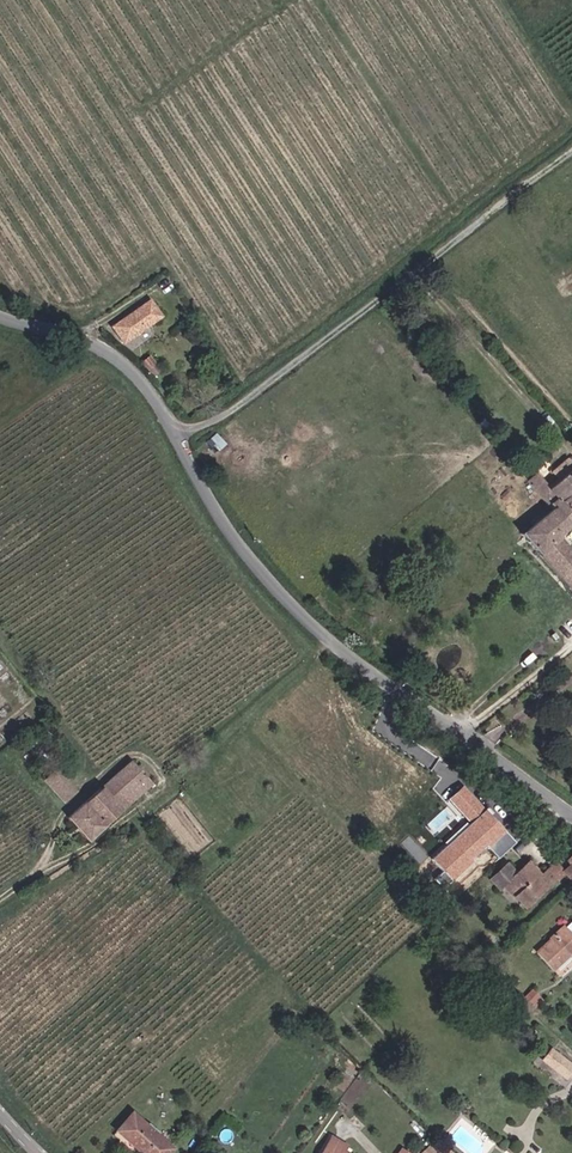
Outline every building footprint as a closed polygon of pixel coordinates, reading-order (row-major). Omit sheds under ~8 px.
[(159,318),(153,310),(150,312),(143,304),(109,329),(121,344),(159,318)] [(157,307),(153,310),(159,318),(163,316),(157,307)] [(162,375),(151,359),(143,365),(154,381),(162,375)] [(536,494),(545,504),(552,513),(562,505),(571,497),(571,472),(551,488),(546,483),(536,494)] [(544,481),(533,490),(536,494),(546,483),(544,481)] [(571,517),(571,497),(562,505),(571,517)] [(562,505),(552,513),(523,539),(571,594),(571,556),(557,539),(571,525),(571,517),(562,505)] [(90,840),(154,784),(133,762),(99,791),(70,819),(90,840)] [(497,861),(515,845),(462,788),(447,801),(470,825),(467,828),(469,830),(449,849),(446,847),(431,861),(442,873),(435,880),(444,890),(473,863),(471,861),(485,847),(497,861)] [(555,879),(563,871),(555,862),(546,870),(555,879)] [(563,871),(571,881),(571,863),(563,871)] [(524,908),(555,879),(546,870),(538,877),(527,865),(516,875),(506,865),(491,880),(500,889),(504,886),(524,908)] [(571,925),(564,932),(571,942),(571,926),(571,925)] [(564,932),(538,956),(554,974),(570,960),(571,962),(571,942),(564,932)] [(543,1059),(563,1077),(571,1066),(571,1065),(553,1048),(543,1059)] [(131,1116),(116,1135),(140,1152),(168,1152),(173,1147),(131,1116)] [(332,1137),(323,1152),(345,1152),(344,1152),(347,1146),(332,1137)]
